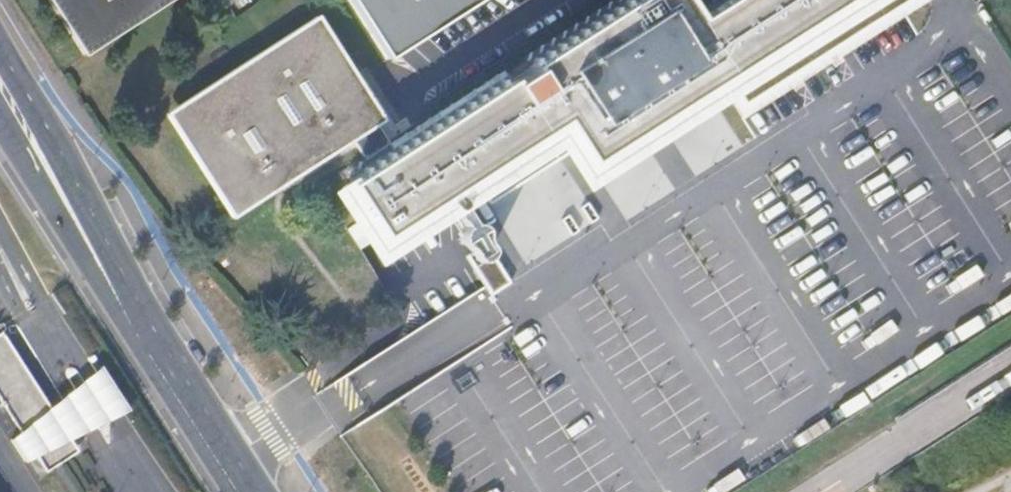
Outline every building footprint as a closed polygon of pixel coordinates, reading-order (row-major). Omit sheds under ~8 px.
[(83,55),(170,0),(48,0),(83,55)] [(538,179),(562,164),(541,131),(561,119),(587,161),(725,73),(743,101),(902,0),(727,0),(696,20),(684,0),(634,0),(346,184),(379,235),(517,147),(538,179)] [(387,61),(484,0),(349,0),(387,61)] [(384,120),(317,16),(164,113),(230,218),(384,120)] [(562,164),(538,179),(544,188),(568,173),(562,164)] [(465,272),(442,287),(444,291),(454,306),(483,287),(500,275),(471,228),(447,243),(465,272)] [(454,306),(444,291),(422,304),(432,321),(454,306)] [(1,332),(0,333),(0,400),(42,466),(74,447),(66,433),(69,431),(57,417),(56,418),(1,332)]
